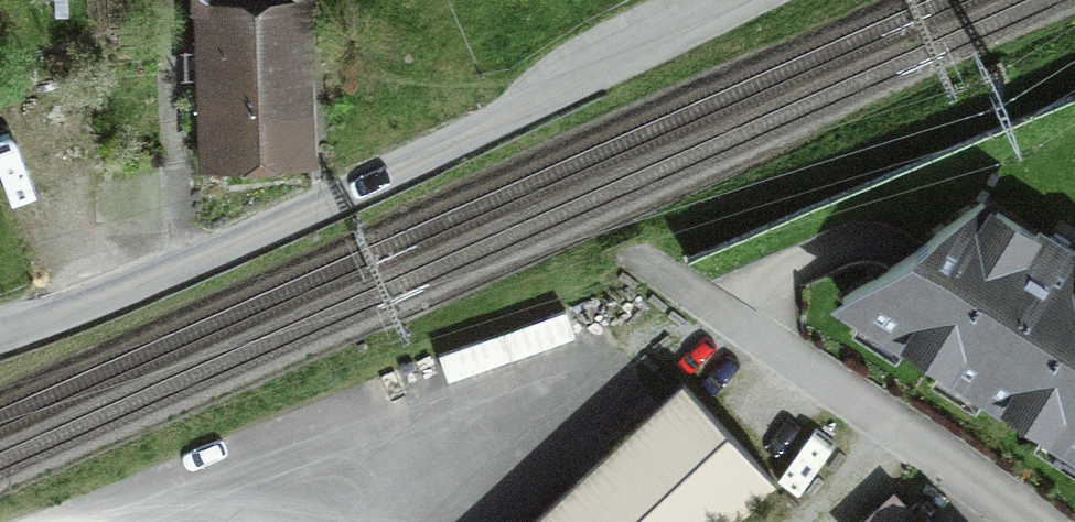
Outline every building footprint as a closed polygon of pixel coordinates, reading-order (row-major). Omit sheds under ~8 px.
[(194,151),(295,149),(292,0),(191,0),(194,151)] [(1074,440),(1074,262),(977,205),(844,297),(1074,440)] [(779,483),(692,392),(555,521),(737,521),(779,483)] [(920,509),(904,521),(931,521),(920,509)]
